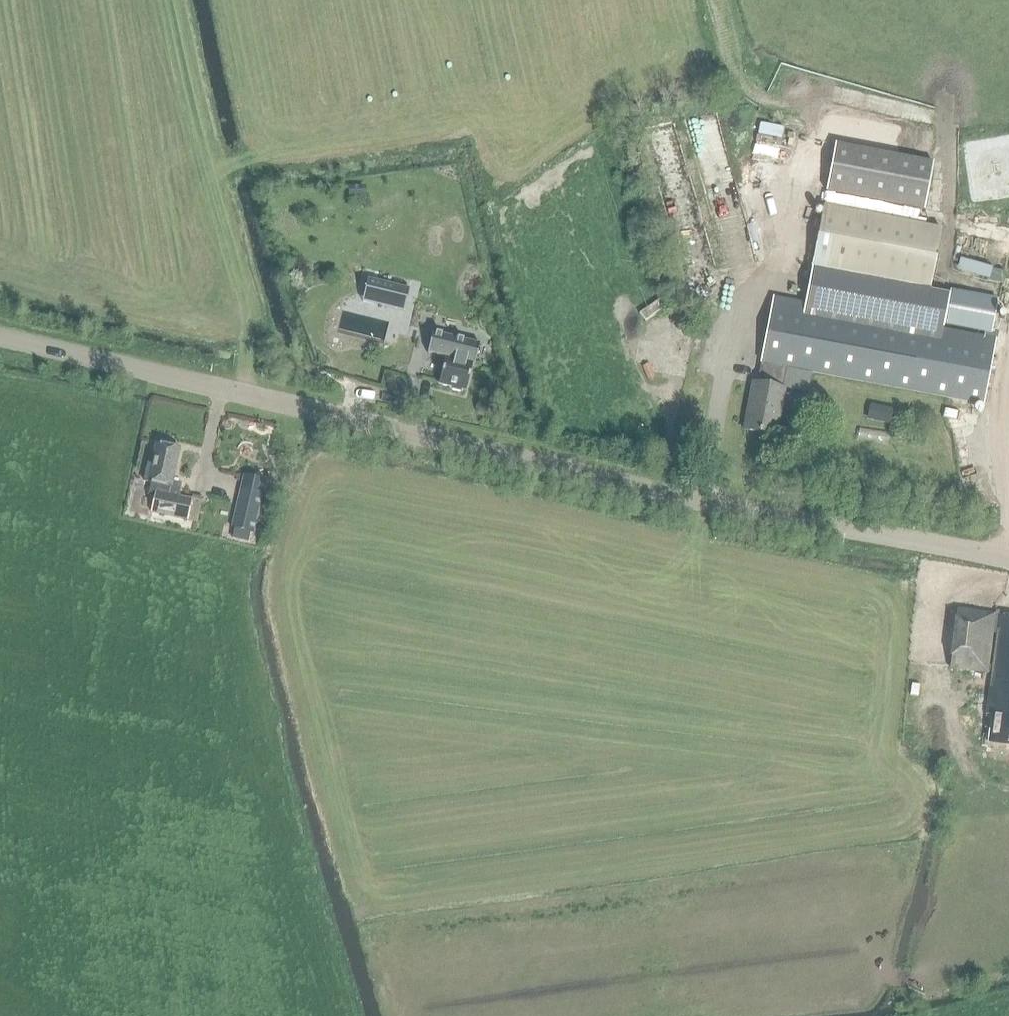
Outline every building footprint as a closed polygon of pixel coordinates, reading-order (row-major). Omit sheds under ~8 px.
[(905,124),(846,113),(841,142),(900,154),(905,124)] [(782,141),(785,129),(762,123),(759,135),(782,141)] [(834,144),(825,191),(924,210),(932,163),(834,144)] [(748,384),(740,431),(772,437),(781,390),(779,390),(783,368),(795,370),(981,405),(993,340),(941,331),(943,324),(990,332),(996,301),(949,292),(948,294),(929,290),(940,229),(820,207),(809,268),(803,305),(771,299),(770,302),(755,386),(748,384)] [(403,311),(409,288),(367,278),(361,301),(403,311)] [(428,355),(446,359),(439,386),(452,389),(453,391),(461,393),(462,392),(466,393),(473,366),(475,366),(480,345),(433,334),(428,355)] [(873,405),(870,420),(889,424),(893,409),(873,405)] [(151,512),(186,520),(191,500),(178,497),(181,484),(172,482),(180,449),(157,443),(152,465),(147,464),(143,481),(151,483),(148,495),(155,497),(151,512)] [(233,528),(232,535),(248,538),(249,532),(253,533),(262,494),(238,488),(230,528),(233,528)] [(956,612),(949,668),(992,674),(987,715),(992,716),(989,746),(1008,748),(1008,620),(998,618),(956,612)]
